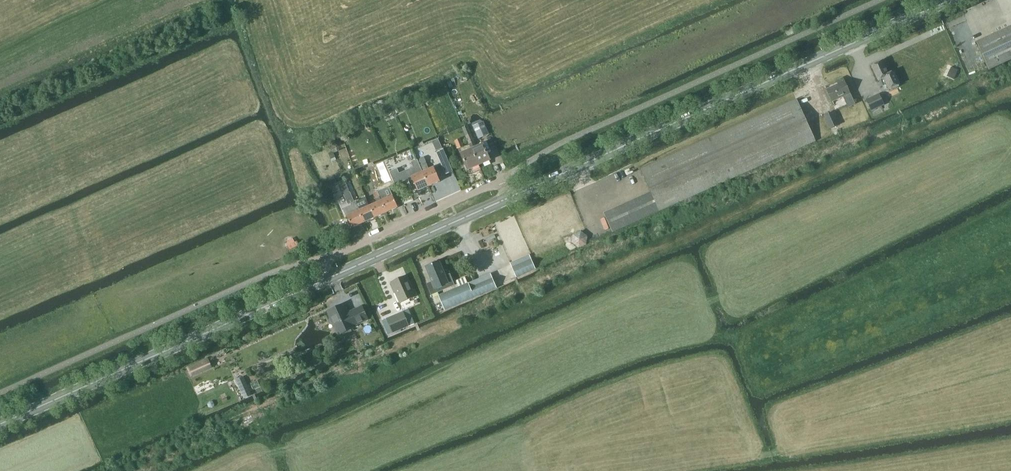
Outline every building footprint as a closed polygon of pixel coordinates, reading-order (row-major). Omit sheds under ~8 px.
[(1010,60),(1010,26),(977,41),(990,70),(1010,60)] [(889,73),(883,61),(872,66),(879,81),(883,78),(888,89),(900,84),(894,71),(889,73)] [(855,105),(844,79),(838,81),(839,83),(827,89),(833,102),(843,97),(848,108),(855,105)] [(880,95),(867,101),(871,111),(885,105),(880,95)] [(615,232),(805,146),(815,142),(796,100),(642,169),(653,194),(607,215),(615,232)] [(834,111),(824,116),(830,130),(840,126),(834,111)] [(480,121),(473,124),(479,138),(489,134),(484,123),(480,121)] [(472,148),(479,165),(491,160),(484,143),(477,146),(472,134),(467,135),(472,148)] [(461,139),(454,141),(458,150),(464,147),(461,139)] [(467,169),(479,165),(472,148),(461,153),(467,169)] [(424,157),(418,160),(423,172),(429,186),(441,181),(434,167),(429,169),(424,157)] [(398,169),(390,172),(395,185),(409,180),(412,188),(416,187),(418,191),(429,186),(423,172),(418,160),(411,162),(413,167),(399,173),(398,169)] [(366,169),(360,170),(361,171),(361,173),(364,181),(370,179),(368,171),(367,170),(366,169)] [(346,182),(341,184),(345,195),(349,204),(351,203),(354,201),(350,192),(346,182)] [(381,189),(377,191),(386,212),(397,207),(392,196),(388,186),(381,189)] [(378,202),(370,206),(375,217),(386,212),(377,191),(374,193),(378,202)] [(359,200),(355,202),(363,222),(375,217),(370,206),(367,198),(359,202),(359,200)] [(352,205),(344,209),(352,227),(363,222),(355,202),(351,204),(352,205)] [(587,244),(588,237),(581,232),(573,235),(572,244),(578,249),(587,244)] [(532,260),(513,268),(514,272),(516,276),(535,268),(532,260)] [(445,276),(439,262),(427,267),(433,281),(427,284),(431,295),(455,285),(451,274),(445,276)] [(444,310),(498,288),(491,273),(438,295),(444,310)] [(410,282),(407,275),(391,282),(400,303),(416,296),(414,290),(416,289),(412,281),(410,282)] [(348,314),(344,303),(328,311),(339,334),(355,327),(354,325),(368,319),(362,306),(354,310),(354,311),(348,314)] [(403,313),(382,322),(387,333),(408,324),(403,313)] [(236,379),(241,392),(250,388),(244,376),(236,379)]
